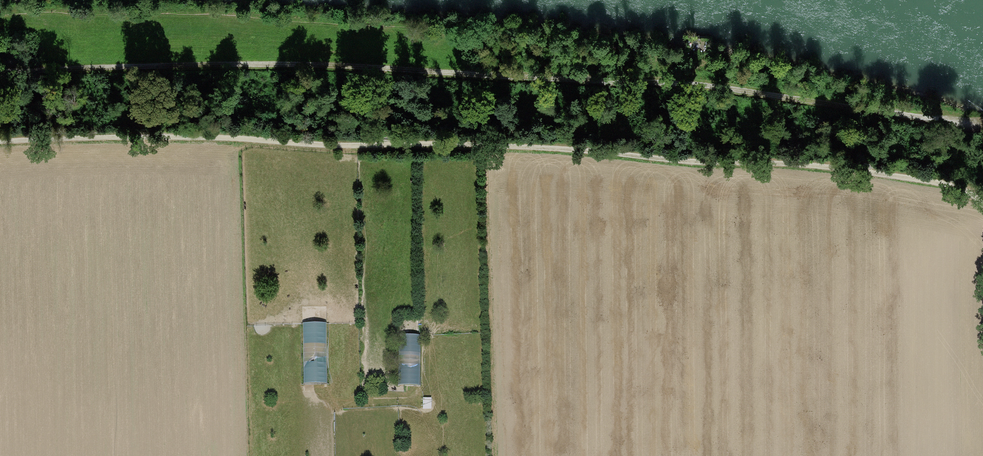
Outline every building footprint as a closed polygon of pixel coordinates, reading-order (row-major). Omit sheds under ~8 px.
[(329,322),(305,323),(307,384),(330,384),(329,322)] [(424,385),(423,334),(400,334),(401,385),(424,385)]
